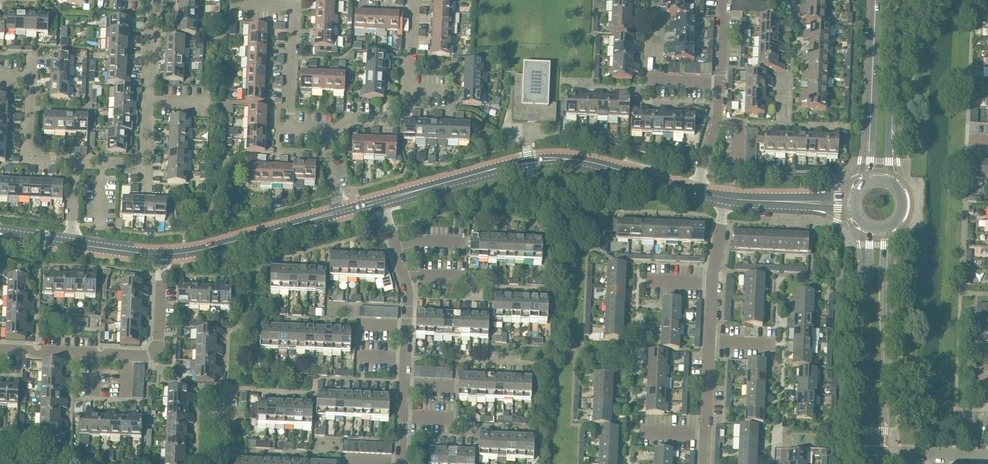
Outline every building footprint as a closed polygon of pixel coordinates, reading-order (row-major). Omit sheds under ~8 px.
[(334,16),(334,15),(338,15),(338,0),(323,0),(322,4),(317,4),(316,11),(311,11),(311,15),(334,16)] [(825,12),(826,2),(806,1),(806,7),(800,7),(799,11),(825,12)] [(179,2),(179,13),(197,13),(198,3),(179,2)] [(434,2),(433,13),(451,14),(452,3),(434,2)] [(613,2),(612,12),(632,13),(632,7),(639,8),(639,3),(613,2)] [(666,14),(685,15),(686,4),(660,3),(660,7),(666,8),(666,14)] [(5,13),(4,36),(5,32),(15,32),(16,9),(13,8),(12,14),(5,13)] [(15,32),(26,32),(27,14),(19,14),(20,9),(16,9),(15,32)] [(26,32),(36,33),(38,9),(34,9),(34,15),(27,14),(26,32)] [(38,9),(36,33),(48,33),(48,28),(54,28),(54,16),(49,15),(41,15),(41,10),(38,9)] [(805,22),(825,23),(825,12),(799,11),(799,16),(806,16),(805,22)] [(355,12),(354,30),(355,30),(355,36),(365,37),(365,34),(366,12),(355,12)] [(366,12),(365,34),(376,34),(376,31),(377,13),(366,12)] [(612,12),(612,23),(638,24),(638,20),(631,19),(632,13),(612,12)] [(179,13),(178,24),(197,24),(197,13),(179,13)] [(388,13),(377,13),(376,31),(387,32),(388,13)] [(388,13),(387,32),(399,32),(399,22),(403,22),(403,15),(399,14),(388,13)] [(433,13),(433,24),(451,24),(454,24),(455,14),(451,14),(433,13)] [(334,26),(334,16),(311,15),(311,18),(316,18),(316,26),(334,26)] [(760,27),(786,28),(786,24),(780,24),(780,17),(760,17),(760,27)] [(107,18),(106,29),(131,30),(131,27),(129,27),(129,19),(111,18),(107,18)] [(696,18),(677,18),(676,24),(670,24),(669,28),(696,29),(696,18)] [(230,21),(229,35),(236,35),(237,21),(230,21)] [(611,34),(631,35),(631,28),(638,28),(638,24),(612,23),(611,34)] [(178,35),(196,36),(197,24),(178,24),(178,35)] [(433,24),(432,34),(451,35),(451,24),(433,24)] [(249,37),(267,38),(267,27),(249,26),(249,37)] [(333,37),(334,26),(316,26),(315,33),(310,32),(310,36),(333,37)] [(829,37),(830,27),(810,26),(810,32),(803,32),(803,36),(829,37)] [(760,27),(759,38),(779,38),(779,33),(786,33),(786,28),(760,27)] [(695,40),(696,29),(669,28),(669,33),(676,33),(676,39),(695,40)] [(106,29),(106,40),(109,40),(128,41),(128,34),(130,34),(131,30),(106,29)] [(432,34),(432,45),(450,46),(451,35),(432,34)] [(333,37),(310,36),(310,40),(315,40),(314,47),(318,48),(318,53),(337,53),(338,37),(333,37)] [(829,48),(829,37),(803,36),(803,40),(809,41),(809,47),(829,48)] [(185,38),(178,38),(167,37),(166,45),(161,45),(161,49),(185,50),(185,38)] [(266,49),(267,38),(249,37),(248,48),(266,49)] [(614,37),(613,48),(640,48),(640,44),(633,44),(634,38),(614,37)] [(759,38),(759,48),(785,49),(785,45),(779,45),(779,38),(759,38)] [(695,50),(695,40),(676,39),(675,45),(669,45),(669,49),(695,50)] [(106,40),(105,51),(109,51),(129,52),(130,49),(128,49),(128,41),(109,40),(106,40)] [(432,45),(431,56),(450,57),(450,46),(432,45)] [(828,58),(829,48),(809,47),(809,53),(803,52),(802,57),(828,58)] [(245,48),(245,58),(248,59),(266,59),(266,49),(248,48),(245,48)] [(613,48),(613,58),(633,59),(633,53),(639,53),(640,48),(613,48)] [(759,48),(758,58),(778,59),(778,53),(785,54),(785,49),(759,48)] [(184,60),(185,50),(161,49),(161,52),(166,52),(166,60),(184,60)] [(695,50),(669,49),(668,53),(675,53),(675,60),(694,61),(695,50)] [(109,51),(108,62),(127,63),(127,55),(129,56),(129,52),(109,51)] [(46,66),(70,67),(70,55),(52,54),(52,62),(46,62),(46,66)] [(386,54),(367,54),(367,65),(390,66),(390,62),(385,62),(386,54)] [(828,69),(828,58),(802,57),(802,61),(809,61),(808,68),(828,69)] [(613,58),(612,68),(639,69),(639,65),(632,65),(633,59),(613,58)] [(758,69),(784,70),(784,66),(778,65),(778,59),(758,58),(758,69)] [(248,59),(247,69),(266,70),(266,59),(248,59)] [(184,71),(184,60),(166,60),(166,67),(160,66),(160,70),(184,71)] [(465,72),(483,73),(484,61),(465,61),(465,72)] [(108,62),(108,73),(128,74),(129,70),(127,70),(127,63),(108,62)] [(524,64),(523,71),(523,75),(515,75),(513,122),(555,123),(556,104),(548,103),(550,65),(524,64)] [(367,65),(366,76),(385,76),(385,69),(390,69),(390,66),(367,65)] [(69,77),(70,67),(46,66),(46,69),(51,69),(51,77),(69,77)] [(639,69),(612,68),(612,79),(632,80),(632,73),(639,73),(639,69)] [(828,78),(828,69),(808,68),(808,73),(802,73),(802,77),(828,78)] [(265,81),(266,70),(247,69),(247,80),(265,81)] [(184,71),(160,70),(160,74),(165,74),(165,82),(183,82),(184,71)] [(301,72),(300,93),(312,94),(312,91),(313,72),(301,72)] [(324,73),(313,72),(312,91),(323,91),(324,73)] [(483,84),(483,73),(465,72),(464,83),(483,84)] [(766,73),(747,72),(746,83),(772,84),(773,79),(766,79),(766,73)] [(108,73),(107,84),(126,85),(126,77),(128,77),(128,74),(108,73)] [(334,73),(324,73),(323,91),(333,92),(334,73)] [(345,92),(346,74),(334,73),(333,92),(345,92)] [(363,86),(366,87),(389,88),(390,84),(384,84),(385,76),(366,76),(364,75),(363,86)] [(69,88),(69,77),(51,77),(51,84),(45,84),(45,87),(69,88)] [(827,89),(828,78),(802,77),(801,82),(808,82),(807,88),(827,89)] [(243,80),(243,91),(247,91),(265,92),(265,81),(247,80),(243,80)] [(482,95),(483,84),(464,83),(464,94),(482,95)] [(746,83),(746,93),(766,94),(766,88),(772,88),(772,84),(746,83)] [(68,100),(69,88),(45,87),(45,91),(50,91),(50,99),(68,100)] [(115,99),(138,100),(138,96),(133,96),(134,88),(115,87),(115,99)] [(389,88),(366,87),(365,98),(384,98),(384,91),(389,91),(389,88)] [(827,99),(827,89),(807,88),(807,94),(801,94),(801,98),(827,99)] [(566,116),(576,116),(578,90),(573,90),(573,96),(567,96),(567,97),(566,106),(566,116)] [(576,116),(587,117),(588,97),(582,97),(582,90),(578,90),(576,116)] [(246,102),(264,103),(265,92),(247,91),(243,91),(242,102),(246,102)] [(587,117),(597,117),(598,91),(594,91),(594,97),(588,97),(587,117)] [(597,117),(608,118),(609,98),(603,98),(603,91),(598,91),(597,117)] [(608,118),(618,118),(619,92),(615,92),(615,98),(609,98),(608,118)] [(618,118),(629,119),(630,99),(623,99),(624,92),(619,92),(618,118)] [(746,93),(746,103),(772,104),(772,100),(765,100),(766,94),(746,93)] [(482,95),(464,94),(463,105),(482,106),(482,95)] [(8,108),(8,96),(0,96),(0,107),(8,108)] [(827,99),(801,98),(800,103),(807,103),(807,109),(826,110),(827,99)] [(115,99),(114,110),(133,110),(133,103),(138,103),(138,100),(115,99)] [(772,104),(746,103),(745,114),(765,115),(765,108),(771,109),(772,104)] [(267,108),(249,107),(249,119),(267,120),(267,108)] [(632,113),(631,132),(642,133),(643,107),(639,107),(639,113),(632,113)] [(642,133),(652,133),(653,114),(647,113),(647,107),(643,107),(642,133)] [(652,133),(663,134),(664,108),(660,107),(659,114),(653,114),(652,133)] [(663,134),(673,134),(674,114),(668,114),(668,108),(664,108),(663,134)] [(673,134),(683,134),(684,108),(680,108),(680,115),(674,114),(673,134)] [(684,108),(683,134),(694,135),(695,115),(689,115),(689,109),(684,108)] [(114,110),(114,120),(137,121),(137,118),(132,117),(133,110),(114,110)] [(43,133),(55,133),(56,115),(44,114),(43,133)] [(55,133),(66,134),(66,115),(56,115),(55,133)] [(66,134),(76,134),(77,116),(66,115),(66,134)] [(88,134),(88,116),(77,116),(76,134),(88,134)] [(170,129),(188,130),(189,118),(171,118),(170,129)] [(249,119),(248,129),(266,130),(267,120),(249,119)] [(109,131),(132,132),(132,125),(137,125),(137,121),(114,120),(114,131),(109,130),(109,131)] [(415,140),(416,122),(405,121),(404,139),(415,140)] [(427,122),(416,122),(415,140),(426,140),(427,122)] [(438,123),(427,122),(426,140),(437,141),(438,123)] [(437,141),(448,141),(448,123),(438,123),(437,141)] [(459,124),(448,123),(448,141),(458,142),(459,124)] [(459,124),(458,142),(470,142),(471,124),(459,124)] [(775,154),(776,128),(772,127),(772,134),(757,133),(757,135),(757,140),(757,144),(765,144),(764,153),(775,154)] [(775,154),(786,154),(786,135),(781,134),(781,128),(776,128),(775,154)] [(786,154),(796,155),(797,129),(793,128),(792,135),(786,135),(786,154)] [(170,129),(170,140),(188,141),(188,130),(170,129)] [(248,129),(248,140),(266,141),(266,130),(248,129)] [(796,155),(806,155),(807,135),(801,135),(802,129),(797,129),(796,155)] [(806,155),(817,156),(818,129),(814,129),(814,136),(807,135),(806,155)] [(817,156),(827,156),(828,136),(822,136),(822,129),(818,129),(817,156)] [(828,136),(827,156),(838,157),(838,150),(845,150),(846,133),(839,132),(839,130),(835,130),(834,137),(828,136)] [(109,131),(108,142),(132,142),(132,139),(127,139),(127,132),(132,132),(109,131)] [(363,157),(364,138),(353,138),(352,156),(363,157)] [(375,139),(364,138),(363,157),(374,157),(375,139)] [(374,157),(385,158),(386,139),(375,139),(374,157)] [(397,140),(386,139),(385,158),(396,158),(396,160),(403,160),(401,155),(396,155),(397,140)] [(170,140),(169,151),(187,151),(188,141),(170,140)] [(247,151),(265,152),(266,141),(248,140),(247,151)] [(132,142),(108,142),(108,153),(126,154),(126,146),(132,146),(132,142)] [(641,147),(641,148),(640,152),(652,155),(652,150),(645,149),(646,144),(642,143),(641,147)] [(169,151),(169,161),(187,162),(187,151),(169,151)] [(169,161),(168,172),(186,173),(187,162),(169,161)] [(986,180),(987,163),(974,162),(973,180),(986,180)] [(282,185),(293,185),(294,163),(293,167),(283,167),(282,185)] [(294,163),(293,185),(294,185),(294,181),(304,181),(305,163),(294,163)] [(305,163),(304,181),(316,182),(316,163),(305,163)] [(273,166),(262,166),(250,166),(250,184),(261,184),(261,187),(272,187),(272,185),(273,166)] [(272,185),(282,185),(283,167),(273,166),(272,185)] [(168,183),(186,184),(186,173),(168,172),(168,183)] [(9,185),(9,180),(0,180),(0,198),(8,199),(9,185)] [(8,199),(19,199),(20,181),(9,180),(9,185),(8,199)] [(19,199),(30,199),(31,181),(20,181),(19,199)] [(30,199),(41,200),(41,181),(31,181),(30,199)] [(41,200),(52,200),(53,182),(41,181),(41,200)] [(52,200),(63,201),(64,182),(53,182),(52,200)] [(134,198),(126,198),(123,198),(122,216),(133,217),(134,198)] [(133,217),(144,217),(145,199),(134,198),(133,217)] [(144,217),(155,218),(156,199),(145,199),(144,217)] [(156,199),(155,218),(166,218),(167,200),(156,199)] [(176,207),(175,215),(175,216),(185,217),(186,207),(176,207)] [(582,228),(592,228),(592,218),(582,218),(582,228)] [(629,240),(630,221),(621,221),(617,221),(616,239),(629,240)] [(642,222),(630,221),(629,240),(641,240),(642,222)] [(641,240),(654,241),(655,222),(642,222),(641,240)] [(654,241),(666,241),(667,223),(655,222),(654,241)] [(666,241),(679,242),(680,224),(667,223),(666,241)] [(679,242),(691,242),(692,224),(680,224),(679,242)] [(692,224),(691,242),(708,243),(709,236),(704,236),(704,225),(692,224)] [(734,232),(733,250),(808,253),(809,235),(734,232)] [(479,259),(480,236),(470,236),(469,259),(479,259)] [(489,237),(480,236),(479,259),(488,259),(489,237)] [(498,237),(489,237),(488,259),(497,260),(498,237)] [(507,238),(498,237),(497,260),(506,260),(507,238)] [(516,238),(507,238),(506,260),(515,261),(516,238)] [(525,238),(516,238),(515,261),(524,261),(525,238)] [(534,239),(525,238),(524,261),(533,261),(534,239)] [(534,239),(533,261),(542,262),(543,239),(534,239)] [(331,254),(330,277),(339,277),(340,255),(331,254)] [(339,277),(348,278),(349,255),(340,255),(339,277)] [(348,278),(357,278),(358,255),(349,255),(348,278)] [(357,278),(366,279),(367,256),(358,255),(357,278)] [(376,256),(367,256),(366,279),(375,279),(376,256)] [(376,256),(375,279),(381,279),(384,289),(393,286),(388,268),(385,269),(386,257),(376,256)] [(626,264),(608,264),(607,277),(625,277),(626,267),(626,264)] [(280,290),(281,268),(271,267),(270,290),(280,290)] [(54,294),(55,268),(51,268),(51,272),(51,275),(44,275),(44,294),(54,294)] [(54,294),(65,295),(65,275),(59,275),(60,268),(55,268),(54,294)] [(290,268),(281,268),(280,290),(289,291),(290,268)] [(299,269),(290,268),(289,291),(298,291),(299,269)] [(65,295),(75,295),(76,269),(72,269),(72,275),(65,275),(65,295)] [(75,295),(85,296),(86,276),(80,276),(80,273),(80,269),(76,269),(75,295)] [(308,269),(299,269),(298,291),(307,292),(308,269)] [(317,269),(308,269),(307,292),(316,292),(317,269)] [(325,292),(326,270),(317,269),(316,292),(325,292)] [(86,276),(85,296),(96,296),(97,270),(93,270),(92,276),(86,276)] [(9,287),(35,288),(35,284),(28,283),(29,277),(22,277),(23,271),(8,271),(7,271),(6,271),(5,271),(5,272),(4,272),(4,273),(3,274),(3,275),(3,276),(4,277),(4,278),(5,278),(5,279),(6,279),(7,279),(9,279),(9,287)] [(122,291),(149,292),(149,288),(142,288),(142,282),(141,282),(142,275),(127,274),(126,281),(123,281),(122,291)] [(765,276),(746,275),(744,325),(762,326),(765,276)] [(607,277),(607,289),(625,290),(625,277),(607,277)] [(189,305),(190,286),(184,286),(184,279),(179,279),(178,305),(189,305)] [(189,305),(199,306),(200,280),(196,280),(196,286),(190,286),(189,305)] [(199,306),(210,306),(210,287),(204,287),(205,280),(200,280),(199,306)] [(210,306),(220,307),(221,281),(217,281),(216,287),(210,287),(210,306)] [(221,281),(220,307),(231,307),(232,288),(225,287),(225,281),(221,281)] [(9,287),(8,297),(28,298),(28,292),(35,293),(35,288),(9,287)] [(607,289),(606,301),(624,302),(625,290),(607,289)] [(122,291),(122,302),(141,303),(142,296),(148,297),(149,292),(122,291)] [(796,291),(795,304),(813,304),(814,292),(796,291)] [(494,296),(493,319),(502,319),(503,296),(494,296)] [(502,319),(512,319),(513,297),(503,296),(502,319)] [(8,297),(8,308),(34,309),(34,304),(27,304),(28,298),(8,297)] [(512,319),(520,320),(521,297),(513,297),(512,319)] [(520,320),(530,320),(530,298),(521,297),(520,320)] [(530,320),(538,321),(539,298),(530,298),(530,320)] [(539,298),(538,321),(548,321),(549,298),(539,298)] [(663,299),(663,311),(681,312),(681,299),(663,299)] [(606,301),(606,313),(623,314),(624,302),(606,301)] [(122,302),(122,312),(148,313),(148,309),(141,309),(141,303),(122,302)] [(795,304),(795,316),(813,317),(813,304),(795,304)] [(977,305),(976,326),(975,326),(975,342),(987,343),(987,305),(977,305)] [(8,308),(7,318),(27,319),(27,313),(34,313),(34,309),(8,308)] [(680,324),(681,312),(663,311),(662,324),(680,324)] [(122,312),(121,323),(141,323),(141,317),(147,318),(148,313),(122,312)] [(417,313),(416,335),(425,336),(426,313),(417,313)] [(435,313),(426,313),(425,336),(434,336),(435,313)] [(444,314),(435,313),(434,336),(443,337),(444,314)] [(606,313),(605,326),(623,327),(623,314),(606,313)] [(453,314),(444,314),(443,337),(452,337),(453,314)] [(462,315),(453,314),(452,337),(461,337),(462,315)] [(462,315),(461,337),(467,338),(467,340),(470,340),(470,338),(471,315),(462,315)] [(480,315),(471,315),(470,338),(479,338),(480,315)] [(488,338),(489,316),(480,315),(479,338),(488,338)] [(812,330),(813,317),(795,316),(794,329),(812,330)] [(7,318),(7,329),(33,330),(33,325),(27,325),(27,319),(7,318)] [(121,323),(121,333),(147,334),(147,330),(140,330),(141,323),(121,323)] [(680,337),(680,324),(662,324),(662,336),(680,337)] [(269,349),(270,326),(261,326),(260,349),(269,349)] [(279,327),(270,326),(269,349),(278,349),(279,327)] [(604,339),(622,339),(623,327),(605,326),(604,339)] [(288,327),(279,327),(278,349),(287,350),(288,327)] [(297,327),(288,327),(287,350),(296,350),(297,327)] [(306,328),(297,327),(296,350),(305,351),(306,328)] [(315,328),(306,328),(305,351),(314,351),(315,328)] [(324,329),(315,328),(314,351),(323,351),(324,329)] [(7,339),(26,340),(26,334),(33,334),(33,330),(7,329),(7,339)] [(197,329),(197,340),(216,341),(217,335),(223,335),(223,330),(197,329)] [(323,351),(332,352),(333,329),(324,329),(323,351)] [(332,352),(341,352),(342,329),(333,329),(332,352)] [(342,329),(341,352),(351,353),(352,330),(342,329)] [(812,342),(812,330),(794,329),(794,341),(812,342)] [(120,344),(140,344),(140,338),(147,338),(147,334),(121,333),(120,344)] [(661,349),(679,349),(680,337),(662,336),(661,349)] [(197,340),(197,351),(222,352),(223,347),(216,347),(216,341),(197,340)] [(811,354),(812,342),(794,341),(793,353),(811,354)] [(197,351),(196,361),(215,362),(216,356),(222,356),(222,352),(197,351)] [(667,352),(649,351),(648,364),(667,365),(667,352)] [(793,366),(811,367),(811,354),(793,353),(793,366)] [(748,360),(747,373),(765,374),(766,361),(748,360)] [(196,361),(196,371),(222,372),(222,368),(215,368),(215,362),(196,361)] [(69,363),(44,362),(43,362),(42,372),(62,373),(62,367),(69,367),(69,363)] [(666,377),(667,365),(648,364),(648,376),(666,377)] [(679,366),(679,372),(684,372),(683,376),(688,376),(688,366),(684,366),(679,366)] [(817,370),(799,369),(798,382),(817,383),(817,370)] [(196,371),(195,382),(214,383),(215,376),(221,377),(222,372),(196,371)] [(42,372),(42,383),(68,384),(68,379),(62,379),(62,373),(42,372)] [(747,373),(747,386),(765,386),(765,374),(747,373)] [(23,374),(22,382),(27,382),(30,382),(31,380),(27,380),(27,374),(23,374)] [(594,387),(613,388),(613,375),(595,374),(594,387)] [(459,375),(458,398),(468,398),(469,376),(459,375)] [(468,398),(477,399),(478,376),(469,376),(468,398)] [(477,399),(486,399),(487,376),(478,376),(477,399)] [(486,399),(495,400),(496,377),(487,376),(486,399)] [(648,376),(647,389),(665,389),(666,377),(648,376)] [(495,400),(504,400),(505,377),(496,377),(495,400)] [(504,400),(513,400),(514,378),(505,377),(504,400)] [(523,378),(514,378),(513,400),(522,401),(523,378)] [(523,378),(522,401),(531,401),(532,378),(523,378)] [(8,406),(9,386),(2,386),(2,379),(0,379),(0,405),(8,406)] [(18,406),(19,380),(15,380),(14,386),(9,386),(8,406),(18,406)] [(318,381),(317,394),(316,416),(326,416),(327,393),(321,393),(322,387),(323,381),(318,381)] [(816,395),(817,383),(798,382),(798,394),(816,395)] [(42,383),(42,393),(61,394),(62,388),(68,388),(68,384),(42,383)] [(362,418),(371,418),(372,395),(368,395),(368,383),(363,383),(363,395),(362,418)] [(764,399),(765,386),(747,386),(746,398),(764,399)] [(169,387),(168,398),(194,399),(195,394),(188,394),(188,388),(169,387)] [(594,387),(594,399),(612,400),(613,388),(594,387)] [(647,389),(647,401),(665,402),(665,389),(647,389)] [(42,393),(41,404),(67,405),(67,400),(61,400),(61,394),(42,393)] [(326,416),(335,416),(336,394),(327,393),(326,416)] [(345,394),(336,394),(335,416),(344,417),(345,394)] [(354,394),(345,394),(344,417),(353,417),(354,394)] [(363,395),(354,394),(353,417),(362,418),(363,395)] [(816,408),(816,395),(798,394),(797,407),(816,408)] [(381,396),(372,395),(371,418),(380,418),(381,396)] [(381,396),(380,418),(389,419),(390,396),(381,396)] [(168,398),(168,408),(187,409),(188,403),(194,403),(194,399),(168,398)] [(746,398),(746,410),(764,411),(764,399),(746,398)] [(594,399),(593,412),(612,412),(612,400),(594,399)] [(267,424),(268,402),(258,401),(258,405),(252,404),(251,419),(258,420),(257,424),(267,424)] [(646,414),(664,415),(665,402),(647,401),(646,414)] [(277,402),(268,402),(267,424),(276,425),(277,402)] [(276,425),(285,425),(286,402),(277,402),(276,425)] [(285,425),(294,426),(295,403),(286,402),(285,425)] [(294,426),(303,426),(304,403),(295,403),(294,426)] [(303,426),(312,426),(313,404),(304,403),(303,426)] [(41,404),(41,414),(60,415),(61,408),(67,409),(67,405),(41,404)] [(816,408),(797,407),(797,419),(815,420),(816,408)] [(168,408),(167,419),(194,419),(194,415),(187,415),(187,409),(168,408)] [(90,436),(91,410),(86,409),(86,416),(79,416),(79,435),(90,436)] [(90,436),(100,436),(101,416),(94,416),(95,410),(91,410),(90,436)] [(100,436),(110,437),(111,410),(107,410),(107,417),(101,416),(100,436)] [(110,437),(121,437),(122,417),(115,417),(116,411),(111,410),(110,437)] [(763,424),(764,411),(746,410),(745,423),(763,424)] [(121,437),(131,437),(132,411),(128,411),(127,418),(122,417),(121,437)] [(142,438),(142,418),(136,418),(136,412),(132,411),(131,437),(142,438)] [(593,425),(611,425),(612,412),(593,412),(593,425)] [(476,423),(485,423),(485,417),(485,414),(481,413),(481,417),(480,417),(476,414),(476,423)] [(41,414),(40,424),(66,425),(66,421),(60,421),(60,415),(41,414)] [(503,417),(503,424),(512,424),(512,417),(508,417),(508,414),(503,414),(503,417)] [(512,417),(512,424),(521,425),(521,418),(522,415),(512,414),(512,417)] [(167,419),(167,429),(187,430),(187,423),(193,424),(194,419),(167,419)] [(35,424),(35,434),(40,434),(40,435),(60,436),(60,429),(66,430),(66,425),(40,424),(35,424)] [(758,426),(740,425),(739,438),(757,439),(758,426)] [(618,441),(618,429),(600,428),(600,440),(618,441)] [(167,429),(166,439),(193,440),(193,436),(186,436),(187,430),(167,429)] [(480,435),(479,458),(488,458),(489,435),(480,435)] [(488,458),(497,458),(498,436),(489,435),(488,458)] [(497,458),(506,459),(507,436),(498,436),(497,458)] [(516,437),(507,436),(506,459),(515,459),(516,437)] [(525,437),(516,437),(515,459),(524,460),(525,437)] [(525,437),(524,460),(534,460),(535,437),(525,437)] [(739,438),(739,451),(757,451),(757,439),(739,438)] [(166,439),(166,450),(186,451),(186,444),(192,445),(193,440),(166,439)] [(617,453),(618,441),(600,440),(599,453),(617,453)] [(475,452),(470,451),(470,449),(466,449),(466,451),(465,463),(475,463),(475,452)] [(673,450),(654,449),(654,462),(672,463),(673,450)] [(166,450),(166,460),(192,461),(192,457),(185,456),(186,451),(166,450)] [(429,463),(439,463),(439,450),(430,450),(429,463)] [(439,450),(439,463),(447,463),(448,451),(439,450)] [(457,451),(448,451),(447,463),(457,463),(457,451)] [(457,451),(457,463),(465,463),(466,451),(457,451)] [(739,451),(738,463),(756,463),(757,451),(739,451)] [(807,453),(789,452),(788,463),(807,463),(807,453)] [(617,453),(599,453),(599,463),(617,463),(617,453)]
